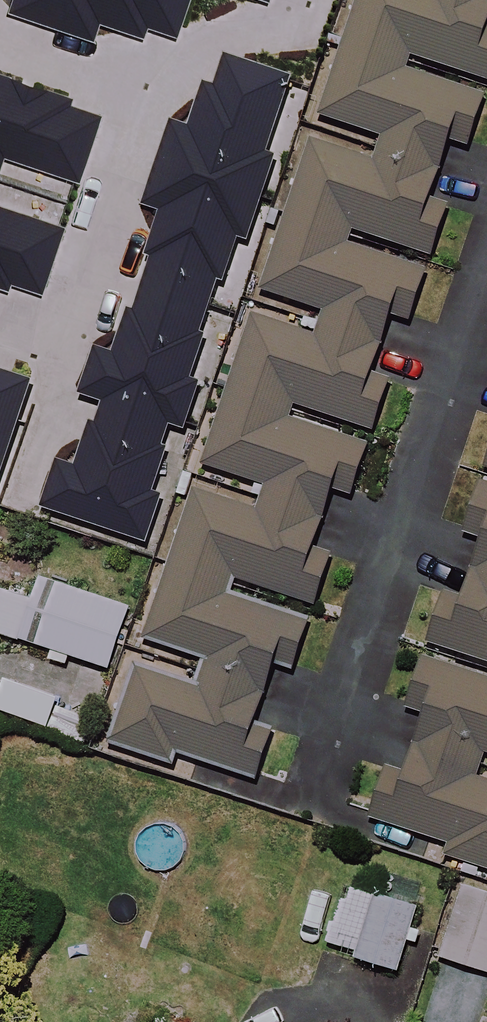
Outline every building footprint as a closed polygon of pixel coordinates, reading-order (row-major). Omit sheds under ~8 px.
[(3,9),(85,36),(90,22),(140,38),(143,29),(171,38),(183,0),(6,0),(3,9)] [(348,45),(347,48),(431,72),(433,65),(486,81),(486,0),(361,0),(348,45)] [(431,72),(347,48),(326,122),(379,137),(377,142),(443,161),(451,135),(473,141),(486,96),(429,79),(431,72)] [(263,158),(288,80),(229,60),(219,93),(206,88),(191,134),(174,128),(147,210),(166,216),(127,335),(108,328),(87,392),(106,399),(87,456),(59,447),(40,507),(67,516),(137,539),(151,544),(165,501),(151,497),(174,427),(188,432),(203,385),(189,381),(236,239),(249,244),(276,162),(263,158)] [(3,152),(79,177),(101,110),(0,77),(0,161),(3,152)] [(443,161),(377,142),(375,150),(312,131),(286,219),(364,241),(365,237),(434,257),(448,208),(431,203),(443,161)] [(8,296),(13,281),(39,289),(60,227),(0,208),(0,293),(8,296)] [(364,241),(286,219),(264,294),(322,310),(319,318),(386,338),(393,314),(415,321),(430,269),(362,249),(364,241)] [(386,338),(319,318),(316,330),(259,313),(250,310),(225,395),(306,418),(308,412),(374,431),(389,380),(375,376),(386,338)] [(32,379),(0,368),(0,474),(32,379)] [(306,418),(225,395),(205,465),(266,483),(262,497),(324,515),(333,486),(356,493),(370,444),(304,425),(306,418)] [(324,515),(262,497),(258,510),(193,491),(170,570),(247,592),(248,588),(312,607),(328,550),(315,547),(324,515)] [(473,569),(472,572),(486,577),(486,529),(473,569)] [(247,592),(170,570),(149,645),(202,660),(199,672),(267,692),(276,661),(294,667),(308,618),(245,599),(247,592)] [(472,572),(456,623),(440,617),(431,644),(486,663),(486,577),(472,572)] [(33,642),(49,579),(39,576),(33,601),(8,593),(0,590),(0,634),(33,642)] [(129,609),(58,585),(38,646),(109,669),(129,609)] [(486,766),(486,677),(427,657),(412,702),(428,708),(417,742),(486,766)] [(267,692),(199,672),(195,684),(142,668),(136,667),(115,742),(253,782),(268,731),(257,727),(267,692)] [(406,776),(369,764),(353,812),(452,844),(448,856),(486,870),(486,780),(483,778),(486,767),(486,766),(417,742),(416,745),(406,776)] [(464,885),(442,958),(486,972),(486,892),(464,885)] [(378,898),(342,887),(324,947),(403,971),(423,903),(380,890),(378,898)]
